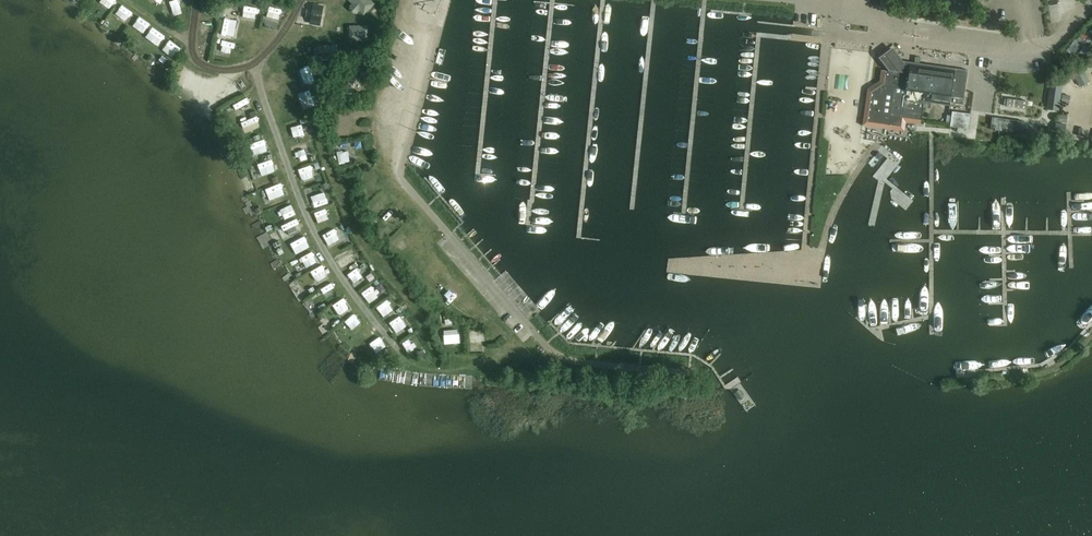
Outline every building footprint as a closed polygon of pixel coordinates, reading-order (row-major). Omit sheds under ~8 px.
[(107,9),(117,16),(125,5),(118,0),(113,0),(107,9)] [(131,8),(122,19),(133,28),(142,17),(131,8)] [(148,21),(141,30),(150,37),(157,28),(148,21)] [(163,31),(155,41),(165,49),(173,39),(163,31)] [(181,61),(189,52),(179,44),(172,53),(181,61)] [(902,117),(920,120),(923,101),(949,104),(949,102),(963,104),(968,70),(948,67),(942,59),(934,65),(934,68),(903,63),(892,49),(880,58),(889,69),(888,71),(885,70),(883,86),(880,85),(879,93),(871,91),(866,121),(889,125),(890,115),(902,117)] [(315,89),(324,86),(320,74),(311,78),(315,89)] [(1057,109),(1061,87),(1050,86),(1047,108),(1057,109)] [(172,87),(167,91),(171,98),(177,94),(172,87)] [(842,98),(846,91),(841,88),(837,95),(842,98)] [(321,96),(309,100),(313,112),(325,108),(321,96)] [(247,119),(259,113),(254,102),(242,108),(247,119)] [(837,112),(846,115),(849,105),(841,102),(837,112)] [(968,129),(970,114),(952,111),(949,126),(968,129)] [(1022,134),(1023,121),(992,117),(990,129),(1022,134)] [(979,132),(980,119),(971,118),(970,122),(971,122),(970,131),(979,132)] [(263,122),(251,127),(255,138),(268,132),(263,122)] [(306,140),(318,136),(314,123),(302,127),(306,140)] [(350,123),(350,136),(361,136),(361,124),(350,123)] [(272,144),(262,147),(265,158),(276,154),(272,144)] [(304,151),(308,161),(319,157),(315,148),(304,151)] [(360,156),(346,156),(346,168),(360,168),(360,156)] [(270,181),(285,179),(282,167),(268,170),(270,181)] [(307,175),(309,181),(323,176),(321,170),(307,175)] [(320,204),(332,201),(329,191),(318,194),(320,204)] [(282,198),(285,208),(297,205),(294,194),(282,198)] [(393,198),(381,207),(390,219),(402,210),(393,198)] [(287,215),(291,225),(305,220),(302,210),(287,215)] [(390,223),(400,230),(406,222),(395,215),(390,223)] [(291,230),(296,242),(311,236),(306,224),(291,230)] [(404,241),(409,247),(415,243),(410,237),(404,241)] [(413,246),(420,259),(434,250),(427,238),(413,246)] [(305,258),(319,253),(315,242),(300,247),(305,258)] [(339,248),(345,258),(355,251),(349,242),(339,248)] [(314,270),(318,277),(331,269),(327,262),(314,270)] [(450,265),(439,272),(446,282),(457,275),(450,265)] [(324,287),(335,281),(329,271),(318,277),(324,287)] [(374,275),(365,284),(373,293),(383,284),(374,275)] [(343,285),(327,294),(335,308),(351,299),(343,285)] [(374,294),(380,303),(392,296),(386,287),(374,294)] [(472,291),(460,305),(465,309),(477,296),(472,291)] [(343,311),(351,319),(361,310),(353,302),(343,311)] [(401,305),(392,311),(397,318),(406,312),(401,305)] [(476,316),(485,325),(495,314),(485,306),(476,316)] [(363,335),(371,327),(363,318),(355,327),(363,335)] [(404,341),(415,335),(408,323),(398,329),(404,341)] [(471,335),(455,336),(456,349),(471,349),(471,335)] [(492,339),(482,340),(482,350),(493,349),(492,339)] [(390,341),(377,349),(381,355),(394,347),(390,341)] [(426,342),(417,346),(420,355),(429,351),(426,342)] [(502,370),(513,369),(512,358),(501,359),(502,370)]
